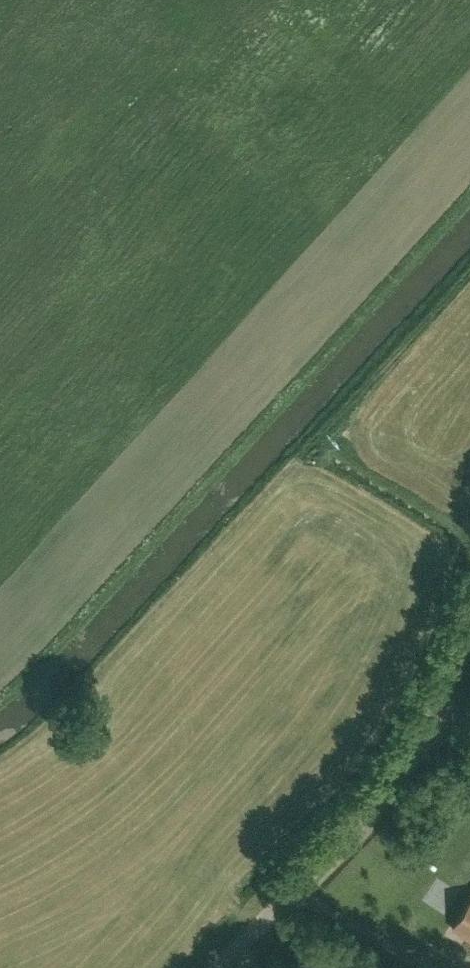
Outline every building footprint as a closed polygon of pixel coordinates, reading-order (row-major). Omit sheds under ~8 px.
[(452,928),(469,939),(469,900),(452,928)]
